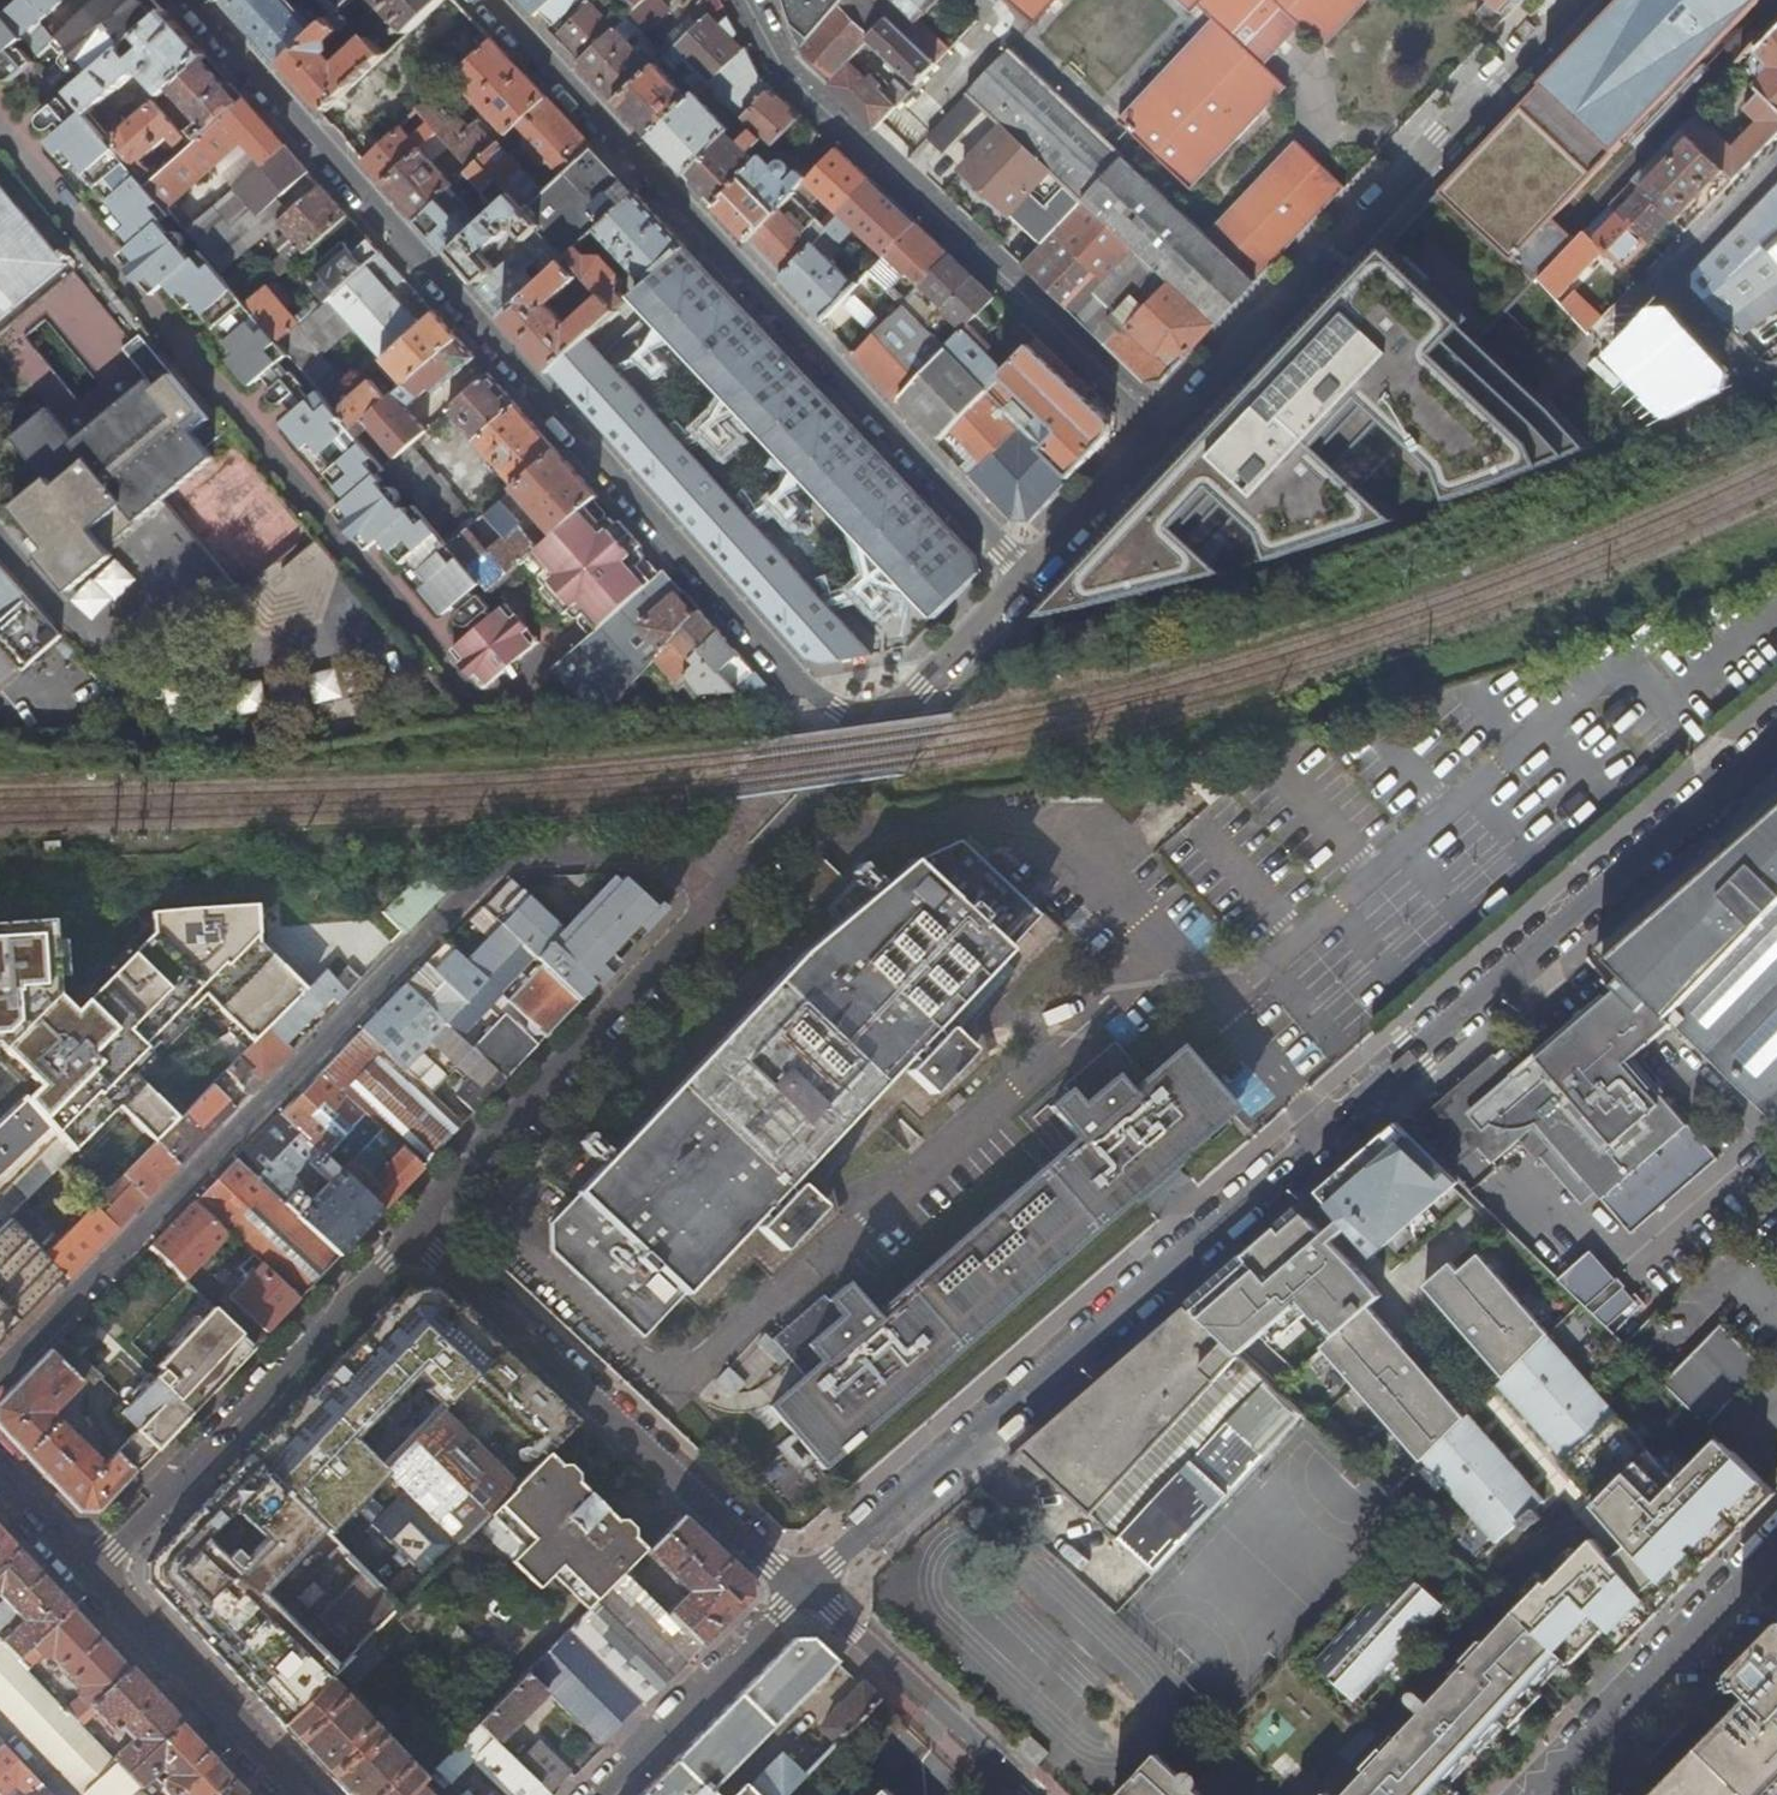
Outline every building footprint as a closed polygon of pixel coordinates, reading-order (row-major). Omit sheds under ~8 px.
[(7,15),(25,36),(66,0),(24,0),(7,15)] [(145,0),(101,0),(75,23),(67,30),(54,42),(88,82),(124,50),(161,17),(145,0)] [(75,23),(101,0),(86,0),(68,16),(75,23)] [(223,1),(283,67),(286,64),(317,35),(285,0),(224,0),(223,1)] [(328,25),(335,17),(319,0),(305,0),(328,25)] [(335,17),(343,10),(353,0),(319,0),(335,17)] [(408,33),(443,0),(378,0),(398,22),(392,27),(397,32),(403,26),(408,33)] [(536,15),(541,11),(552,0),(522,0),(536,15)] [(581,0),(552,0),(541,11),(555,25),(581,0)] [(600,11),(611,0),(590,0),(587,0),(569,17),(575,23),(563,34),(585,59),(617,28),(600,11)] [(646,0),(623,0),(634,11),(646,0)] [(661,0),(646,0),(634,11),(629,16),(643,30),(645,31),(669,8),(661,0)] [(722,0),(703,0),(700,3),(709,13),(714,8),(722,1),(722,0)] [(794,24),(812,40),(846,0),(786,0),(794,24)] [(922,20),(939,0),(846,0),(812,40),(804,49),(800,54),(830,84),(855,58),(872,40),(891,20),(909,36),(922,20)] [(1039,22),(1059,0),(1014,0),(1039,22)] [(1217,18),(1121,119),(1192,186),(1288,84),(1265,63),(1304,22),(1326,43),(1365,0),(1184,0),(1195,10),(1201,3),(1217,18)] [(1462,169),(1542,246),(1553,234),(1569,250),(1573,245),(1587,231),(1621,195),(1636,179),(1684,129),(1697,115),(1746,65),(1776,33),(1776,0),(1622,0),(1462,169)] [(1495,28),(1511,11),(1500,0),(1492,0),(1479,13),(1495,28)] [(1511,11),(1522,0),(1500,0),(1511,11)] [(27,38),(25,36),(7,15),(0,6),(0,61),(3,58),(7,62),(3,66),(0,70),(0,72),(2,76),(6,80),(9,81),(13,81),(18,78),(38,61),(26,48),(23,50),(19,45),(27,38)] [(697,71),(708,83),(744,49),(732,38),(737,33),(728,17),(721,25),(714,18),(719,13),(714,8),(709,13),(686,36),(681,41),(674,47),(686,59),(697,71)] [(331,42),(354,21),(343,10),(335,17),(328,25),(317,35),(286,64),(328,110),(385,55),(370,39),(340,68),(329,55),(333,51),(331,42)] [(140,70),(163,95),(173,86),(203,60),(207,56),(167,11),(161,17),(124,50),(88,82),(74,94),(90,113),(91,115),(140,70)] [(630,42),(643,30),(629,16),(617,28),(630,42)] [(951,46),(922,20),(909,36),(891,20),(872,40),(919,85),(939,63),(937,61),(951,46)] [(46,27),(30,42),(40,54),(54,42),(67,30),(60,22),(50,32),(46,27)] [(794,24),(804,49),(812,40),(794,24)] [(654,67),(630,42),(617,28),(585,59),(581,63),(617,102),(654,67)] [(677,37),(681,41),(686,36),(682,32),(677,37)] [(1697,115),(1684,129),(1736,180),(1776,137),(1776,33),(1757,53),(1766,62),(1763,65),(1764,71),(1768,75),(1757,86),(1763,92),(1746,110),(1760,124),(1734,151),(1697,115)] [(472,127),(440,91),(421,108),(426,114),(432,121),(441,131),(473,167),(500,142),(518,125),(547,97),(493,40),(456,76),(488,112),(472,127)] [(714,90),(742,117),(744,115),(771,85),(764,78),(747,46),(744,49),(708,83),(699,92),(705,98),(714,90)] [(686,59),(674,47),(664,56),(676,68),(686,59)] [(873,75),(855,58),(830,84),(834,88),(877,129),(912,92),(899,81),(885,95),(869,80),(873,75)] [(243,104),(203,60),(173,86),(205,121),(194,131),(203,140),(243,104)] [(691,100),(657,64),(654,67),(617,102),(651,138),(691,100)] [(1112,174),(997,67),(930,138),(946,153),(986,111),(1004,127),(964,169),(1011,214),(1012,213),(1045,244),(1086,201),(1112,174)] [(708,83),(697,71),(687,81),(698,93),(699,92),(708,83)] [(758,144),(767,150),(801,113),(771,85),(744,115),(754,125),(738,143),(728,133),(687,176),(716,206),(744,176),(758,161),(749,153),(758,144)] [(731,129),(697,94),(694,98),(691,100),(651,138),(687,176),(728,133),(731,129)] [(553,162),(563,173),(592,145),(549,100),(547,97),(518,125),(528,135),(529,145),(545,163),(553,162)] [(282,342),(250,304),(225,274),(207,253),(199,260),(189,248),(190,246),(191,246),(192,244),(190,237),(185,234),(177,234),(166,221),(175,214),(168,207),(151,186),(142,175),(124,154),(113,140),(91,115),(90,113),(79,122),(74,116),(77,114),(65,100),(47,114),(45,117),(44,123),(45,127),(49,131),(52,132),(56,132),(58,130),(62,135),(55,140),(55,150),(73,172),(81,165),(91,178),(90,179),(113,207),(114,205),(124,217),(116,224),(136,247),(128,253),(140,266),(147,260),(158,273),(151,280),(162,293),(169,287),(191,312),(198,306),(208,318),(207,320),(230,347),(232,345),(240,355),(232,362),(250,382),(260,382),(266,376),(275,386),(274,388),(272,391),(272,395),(274,399),(276,401),(279,403),(283,404),(288,402),(298,413),(289,421),(288,429),(308,451),(317,443),(327,455),(326,457),(337,471),(331,476),(352,502),(345,508),(357,522),(364,516),(374,527),(367,534),(378,547),(385,541),(407,567),(413,561),(425,575),(426,573),(436,585),(428,591),(447,613),(455,614),(463,607),(467,612),(465,618),(464,622),(467,627),(471,629),(474,630),(477,629),(480,627),(484,631),(464,648),(491,679),(529,646),(500,611),(495,615),(491,610),(494,607),(482,592),(478,595),(474,590),(483,582),(479,578),(452,545),(421,509),(413,516),(404,505),(405,500),(404,497),(402,495),(397,492),(392,492),(381,478),(388,471),(386,468),(387,467),(380,458),(362,437),(356,431),(340,411),(323,391),(317,396),(306,385),(309,382),(297,368),(294,370),(285,360),(292,354),(282,342)] [(232,122),(268,163),(287,145),(247,101),(243,104),(203,140),(159,179),(151,186),(168,207),(240,143),(226,127),(232,122)] [(187,137),(155,102),(113,140),(124,154),(142,175),(151,186),(159,179),(143,159),(162,143),(167,148),(175,141),(179,145),(187,137)] [(421,119),(426,114),(421,108),(415,113),(421,119)] [(413,138),(402,126),(366,160),(386,183),(423,148),(432,139),(441,131),(432,121),(413,138)] [(1736,180),(1684,129),(1636,179),(1645,188),(1674,216),(1688,230),(1736,180)] [(432,139),(465,175),(469,172),(473,167),(441,131),(432,139)] [(1306,132),(1207,235),(1255,280),(1351,177),(1306,132)] [(528,208),(546,190),(500,142),(473,167),(469,172),(486,191),(481,195),(447,192),(418,219),(450,255),(454,251),(515,193),(528,208)] [(311,171),(287,145),(268,163),(238,189),(262,215),(281,197),(311,171)] [(599,231),(638,194),(592,145),(563,173),(546,190),(528,208),(573,255),(581,247),(599,231)] [(455,184),(423,148),(386,183),(418,219),(447,192),(455,184)] [(834,208),(821,222),(827,228),(833,221),(840,214),(871,179),(838,148),(809,179),(806,182),(834,208)] [(776,168),(762,156),(758,161),(744,176),(778,213),(794,196),(806,182),(809,179),(801,171),(790,183),(784,177),(790,171),(791,168),(791,165),(789,163),(786,161),(783,162),(781,163),(776,168)] [(1216,324),(1256,282),(1255,280),(1207,235),(1126,159),(1112,174),(1086,201),(1216,324)] [(1542,246),(1462,169),(1440,192),(1493,244),(1536,285),(1541,279),(1548,272),(1569,250),(1553,234),(1542,246)] [(750,242),(778,213),(744,176),(716,206),(750,242)] [(0,179),(0,325),(72,266),(0,179)] [(840,214),(884,255),(916,222),(871,179),(840,214)] [(349,215),(324,186),(294,212),(281,224),(290,234),(283,242),(280,244),(280,248),(282,252),(284,253),(287,252),(288,253),(264,274),(273,283),(330,232),(349,215)] [(1649,241),(1674,216),(1645,188),(1621,213),(1649,241)] [(262,215),(238,189),(190,230),(226,273),(273,231),(281,224),(294,212),(281,197),(262,215)] [(1696,274),(1696,287),(1727,322),(1776,285),(1776,190),(1696,274)] [(528,208),(515,193),(454,251),(483,283),(479,287),(506,318),(571,257),(573,255),(528,208)] [(630,279),(640,291),(686,248),(688,246),(638,194),(599,231),(617,250),(612,254),(617,259),(622,255),(636,271),(630,279)] [(791,217),(802,204),(794,196),(778,213),(750,242),(782,277),(815,241),(826,229),(827,228),(821,222),(812,213),(808,217),(814,224),(806,232),(791,217)] [(1216,324),(1086,201),(1045,244),(1023,267),(1145,382),(1163,382),(1216,324)] [(1508,295),(1422,212),(1038,621),(1041,628),(1241,578),(1344,548),(1392,533),(1468,506),(1533,482),(1674,426),(1664,416),(1650,400),(1632,380),(1614,360),(1589,333),(1582,325),(1571,312),(1541,279),(1536,285),(1493,244),(1484,253),(1494,262),(1496,261),(1519,284),(1508,295)] [(1624,267),(1649,241),(1621,213),(1595,239),(1606,250),(1624,267)] [(338,240),(357,223),(349,215),(330,232),(338,240)] [(849,237),(833,221),(827,228),(826,229),(841,244),(849,237)] [(909,274),(922,287),(951,255),(916,222),(884,255),(874,266),(869,272),(886,289),(902,272),(907,277),(909,274)] [(290,234),(281,224),(273,231),(283,242),(290,234)] [(1566,290),(1606,250),(1595,239),(1587,231),(1573,245),(1569,250),(1548,272),(1566,290)] [(317,288),(328,302),(384,253),(369,236),(325,275),(328,278),(317,288)] [(849,277),(815,241),(782,277),(822,320),(869,272),(863,267),(862,265),(849,277)] [(590,257),(581,247),(573,255),(571,257),(586,272),(606,294),(620,309),(630,300),(622,291),(623,276),(605,257),(590,257)] [(768,337),(686,248),(640,291),(636,294),(719,383),(768,337)] [(392,290),(406,278),(384,253),(328,302),(322,308),(312,317),(282,342),(292,354),(323,391),(340,411),(357,396),(323,355),(356,325),(384,357),(422,324),(392,290)] [(922,287),(943,307),(972,275),(951,255),(922,287)] [(553,304),(586,272),(571,257),(506,318),(554,371),(556,369),(591,336),(620,309),(606,294),(573,325),(553,304)] [(869,261),(863,267),(869,272),(874,266),(869,261)] [(943,307),(965,328),(981,310),(994,296),(972,275),(943,307)] [(312,317),(307,311),(302,305),(294,312),(272,284),(250,304),(282,342),(312,317)] [(1727,322),(1740,337),(1776,310),(1776,285),(1727,322)] [(937,314),(916,293),(908,301),(903,306),(924,327),(937,314)] [(904,296),(899,302),(903,306),(908,301),(904,296)] [(307,311),(312,317),(322,308),(317,302),(307,311)] [(1577,305),(1571,312),(1582,325),(1589,333),(1596,326),(1577,305)] [(913,349),(929,332),(924,327),(903,306),(887,323),(913,349)] [(997,326),(981,310),(965,328),(946,349),(989,392),(995,386),(1005,375),(1007,372),(987,354),(994,347),(985,339),(997,326)] [(384,357),(408,384),(460,338),(436,311),(422,324),(384,357)] [(1661,390),(1650,400),(1664,416),(1722,387),(1724,372),(1672,314),(1657,315),(1614,360),(1632,380),(1643,371),(1661,390)] [(913,349),(887,323),(856,355),(899,401),(904,396),(943,437),(952,429),(986,395),(989,392),(946,349),(929,332),(913,349)] [(143,363),(138,368),(147,379),(75,440),(48,408),(13,437),(47,479),(14,506),(49,549),(41,556),(71,592),(115,555),(108,546),(216,456),(195,431),(210,418),(139,334),(127,344),(143,363)] [(671,426),(591,336),(556,369),(636,459),(671,426)] [(804,375),(768,337),(719,383),(755,421),(804,375)] [(438,393),(477,358),(460,338),(408,384),(401,391),(356,431),(362,437),(374,427),(392,448),(380,458),(387,467),(412,445),(429,429),(406,403),(429,382),(438,393)] [(1056,438),(1037,419),(1028,430),(1073,475),(1110,436),(1110,418),(1086,395),(1092,388),(1038,338),(1007,372),(1005,375),(1044,413),(1062,431),(1056,438)] [(143,363),(127,344),(121,349),(138,368),(143,363)] [(451,410),(518,486),(559,449),(492,374),(451,410)] [(863,437),(804,375),(755,421),(815,486),(863,437)] [(376,379),(357,396),(340,411),(356,431),(401,391),(395,384),(386,392),(376,379)] [(1000,390),(995,386),(989,392),(995,397),(1020,422),(1030,411),(1004,385),(1000,390)] [(992,402),(986,395),(952,429),(985,464),(1016,434),(987,406),(992,402)] [(1062,431),(1044,413),(1037,419),(1056,438),(1062,431)] [(450,420),(445,415),(439,420),(444,425),(450,420)] [(707,466),(671,426),(636,459),(671,499),(707,466)] [(1073,475),(1028,430),(1024,427),(1016,434),(985,464),(971,477),(1013,522),(1029,522),(1073,475)] [(919,498),(863,437),(815,486),(870,544),(919,498)] [(477,522),(412,445),(387,467),(386,468),(388,471),(453,544),(473,526),(477,522)] [(516,488),(556,533),(599,495),(559,449),(518,486),(516,488)] [(741,504),(707,466),(671,499),(705,537),(741,504)] [(599,598),(591,589),(595,585),(601,588),(604,589),(608,588),(611,585),(613,583),(614,580),(614,578),(613,573),(612,570),(616,567),(625,576),(645,558),(646,555),(639,547),(643,543),(599,495),(556,533),(543,545),(534,554),(546,567),(542,571),(541,577),(547,583),(543,586),(565,611),(567,609),(573,615),(579,616),(599,598)] [(939,619),(981,573),(974,556),(919,498),(870,544),(939,619)] [(497,554),(473,526),(453,544),(452,545),(479,578),(483,582),(491,592),(534,554),(543,545),(502,500),(486,514),(511,542),(497,554)] [(769,535),(741,504),(705,537),(735,571),(769,535)] [(827,663),(875,655),(769,535),(735,571),(810,656),(827,663)] [(30,598),(4,567),(0,563),(0,623),(30,598)] [(642,626),(678,592),(682,588),(667,570),(556,669),(562,676),(593,713),(606,712),(635,681),(656,658),(665,650),(642,626)] [(698,614),(678,592),(642,626),(665,650),(698,614)] [(38,607),(30,598),(0,623),(0,645),(4,649),(23,671),(63,636),(54,625),(48,631),(32,613),(38,607)] [(739,690),(738,689),(738,688),(722,670),(741,653),(702,610),(698,614),(665,650),(656,658),(682,686),(693,677),(704,692),(739,690)] [(738,689),(757,672),(741,653),(722,670),(738,688),(738,689)] [(313,702),(344,698),(340,669),(310,673),(313,702)] [(739,690),(745,703),(783,700),(757,672),(738,689),(739,690)] [(544,692),(563,714),(593,713),(562,676),(544,692)] [(668,708),(635,681),(606,712),(668,708)] [(1598,950),(1654,1004),(1676,1026),(1776,1126),(1776,793),(1598,950)] [(801,957),(622,1147),(550,1224),(551,1250),(642,1336),(685,1292),(702,1309),(753,1255),(771,1272),(825,1214),(824,1179),(907,1092),(925,1109),(980,1049),(979,1016),(1072,919),(972,824),(912,864),(801,957)] [(842,877),(817,854),(810,862),(821,873),(799,896),(811,908),(842,877)] [(882,883),(862,863),(852,874),(872,894),(882,883)] [(414,880),(384,909),(408,931),(462,875),(414,880)] [(51,927),(0,931),(0,1041),(2,1041),(40,1080),(26,1093),(74,1148),(119,1103),(157,1140),(182,1116),(130,1067),(206,994),(254,1042),(269,1027),(308,987),(257,937),(258,901),(153,907),(155,926),(76,1004),(56,985),(51,927)] [(473,930),(465,923),(452,936),(447,942),(486,980),(520,943),(500,923),(471,953),(460,943),(473,930)] [(466,1001),(486,980),(447,942),(427,962),(466,1001)] [(533,955),(520,943),(486,980),(466,1001),(446,1022),(458,1034),(479,1054),(492,1039),(482,1030),(501,1009),(538,1045),(580,1000),(542,964),(530,977),(520,968),(533,955)] [(455,1094),(475,1112),(505,1079),(479,1054),(458,1034),(446,1022),(466,1001),(427,962),(372,1018),(363,1028),(416,1077),(434,1095),(453,1075),(463,1085),(455,1094)] [(332,997),(338,1003),(348,992),(326,969),(308,987),(269,1027),(287,1043),(332,997)] [(1700,1137),(1634,1062),(1676,1026),(1654,1004),(1645,1013),(1623,992),(1522,1080),(1504,1059),(1475,1083),(1446,1107),(1496,1165),(1523,1142),(1536,1156),(1553,1141),(1593,1187),(1614,1212),(1700,1137)] [(226,1071),(249,1093),(266,1076),(293,1049),(287,1043),(269,1027),(254,1042),(226,1071)] [(423,1166),(464,1123),(434,1095),(416,1077),(363,1028),(322,1069),(375,1120),(423,1166)] [(520,1064),(492,1039),(479,1054),(505,1079),(520,1064)] [(1126,1094),(1145,1078),(1113,1040),(1094,1056),(1100,1063),(1126,1094)] [(1126,1094),(1100,1063),(1066,1092),(1049,1107),(1075,1138),(870,1316),(843,1285),(827,1299),(793,1328),(820,1361),(804,1374),(769,1405),(820,1466),(925,1375),(1014,1296),(1231,1108),(1179,1048),(1145,1078),(1126,1094)] [(1100,1063),(1094,1056),(1060,1085),(1066,1092),(1100,1063)] [(382,1210),(423,1166),(375,1120),(322,1069),(290,1103),(280,1113),(318,1149),(341,1170),(382,1210)] [(1250,1110),(1267,1097),(1256,1083),(1239,1097),(1250,1110)] [(198,1135),(203,1140),(236,1106),(213,1084),(182,1116),(157,1140),(175,1158),(198,1135)] [(47,1128),(24,1104),(0,1126),(0,1173),(47,1128)] [(293,1176),(318,1149),(280,1113),(236,1158),(292,1210),(340,1254),(345,1249),(382,1210),(341,1170),(326,1186),(320,1180),(316,1185),(321,1191),(315,1197),(293,1176)] [(1460,1182),(1406,1129),(1320,1204),(1370,1260),(1460,1182)] [(611,1150),(590,1131),(579,1143),(600,1162),(611,1150)] [(198,1135),(175,1158),(181,1163),(203,1140),(198,1135)] [(1720,1160),(1700,1137),(1614,1212),(1634,1235),(1720,1160)] [(2,1224),(8,1218),(73,1154),(59,1140),(0,1200),(0,1205),(5,1209),(0,1214),(0,1221),(2,1224)] [(181,1163),(175,1158),(157,1140),(129,1169),(94,1204),(118,1227),(181,1163)] [(299,1297),(340,1254),(292,1210),(236,1158),(213,1182),(196,1200),(222,1225),(246,1247),(299,1297)] [(209,1240),(222,1225),(196,1200),(182,1214),(209,1240)] [(118,1227),(94,1204),(79,1219),(46,1253),(66,1273),(71,1277),(118,1227)] [(1354,1272),(1306,1216),(1223,1289),(1269,1313),(1287,1331),(1297,1321),(1322,1345),(1312,1356),(1420,1461),(1424,1457),(1465,1415),(1425,1380),(1414,1391),(1385,1361),(1396,1350),(1358,1314),(1369,1303),(1354,1272)] [(8,1218),(2,1224),(0,1226),(0,1313),(7,1307),(20,1320),(66,1273),(46,1253),(8,1218)] [(227,1287),(167,1230),(150,1247),(211,1304),(227,1287)] [(230,1296),(267,1331),(299,1297),(246,1247),(240,1254),(248,1260),(241,1268),(250,1276),(230,1296)] [(1631,1296),(1590,1250),(1559,1278),(1612,1331),(1644,1302),(1636,1292),(1631,1296)] [(1548,1330),(1469,1253),(1450,1273),(1441,1264),(1416,1290),(1449,1322),(1460,1311),(1490,1340),(1479,1351),(1504,1375),(1546,1331),(1548,1330)] [(287,1417),(364,1492),(387,1468),(406,1448),(442,1412),(462,1392),(503,1350),(436,1288),(407,1290),(287,1417)] [(1269,1313),(1223,1289),(1197,1312),(1236,1349),(1269,1313)] [(793,1328),(827,1299),(822,1293),(788,1322),(793,1328)] [(1024,1449),(1157,1573),(1210,1516),(1304,1416),(1236,1349),(1197,1312),(1189,1305),(1141,1346),(1024,1449)] [(138,1428),(158,1446),(165,1439),(254,1345),(213,1306),(157,1366),(162,1370),(122,1413),(138,1428)] [(1568,1340),(1587,1327),(1577,1314),(1559,1326),(1568,1340)] [(820,1361),(793,1328),(788,1322),(772,1336),(804,1374),(820,1361)] [(1768,1366),(1724,1324),(1665,1383),(1709,1426),(1768,1366)] [(1504,1375),(1498,1381),(1564,1456),(1560,1460),(1675,1595),(1776,1492),(1724,1441),(1679,1483),(1546,1331),(1504,1375)] [(50,1349),(82,1381),(89,1388),(102,1376),(62,1337),(50,1349)] [(82,1381),(50,1349),(0,1401),(0,1427),(80,1511),(99,1510),(136,1470),(116,1452),(115,1451),(99,1457),(52,1412),(82,1381)] [(442,1412),(519,1485),(528,1476),(548,1455),(580,1422),(503,1350),(462,1392),(442,1412)] [(519,1485),(442,1412),(406,1448),(387,1468),(434,1514),(464,1543),(470,1536),(477,1529),(519,1485)] [(1465,1415),(1424,1457),(1497,1541),(1519,1522),(1525,1529),(1541,1516),(1534,1509),(1545,1500),(1468,1412),(1465,1415)] [(136,1470),(158,1446),(138,1428),(129,1438),(116,1452),(136,1470)] [(374,1576),(392,1558),(349,1518),(353,1514),(348,1509),(285,1447),(279,1448),(268,1438),(251,1456),(320,1524),(369,1571),(374,1576)] [(647,1552),(548,1455),(528,1476),(519,1485),(477,1529),(557,1607),(579,1584),(597,1602),(612,1586),(625,1574),(646,1553),(647,1552)] [(307,1632),(369,1571),(320,1524),(251,1456),(215,1494),(149,1565),(148,1582),(283,1724),(330,1678),(350,1658),(335,1642),(332,1646),(325,1639),(319,1645),(307,1632)] [(392,1558),(434,1514),(387,1468),(364,1492),(348,1509),(353,1514),(349,1518),(392,1558)] [(434,1514),(392,1558),(374,1576),(381,1583),(404,1606),(464,1543),(434,1514)] [(683,1596),(667,1614),(701,1646),(750,1596),(750,1579),(681,1516),(647,1552),(646,1553),(694,1598),(690,1602),(683,1596)] [(17,1549),(0,1531),(0,1565),(17,1549)] [(1548,1578),(1516,1610),(1518,1612),(1563,1654),(1568,1659),(1572,1662),(1602,1631),(1621,1650),(1660,1611),(1596,1536),(1551,1582),(1548,1578)] [(0,1628),(0,1638),(18,1658),(72,1607),(17,1549),(0,1565),(0,1602),(4,1599),(17,1612),(0,1628)] [(1383,1684),(1402,1664),(1398,1660),(1402,1656),(1406,1660),(1419,1646),(1418,1639),(1422,1635),(1428,1636),(1453,1609),(1444,1601),(1447,1588),(1425,1583),(1408,1567),(1318,1663),(1335,1678),(1341,1700),(1355,1697),(1363,1705),(1379,1689),(1375,1685),(1379,1680),(1383,1684)] [(1124,1612),(1155,1582),(1140,1568),(1110,1598),(1124,1612)] [(701,1646),(667,1614),(625,1574),(612,1586),(597,1602),(569,1631),(640,1700),(645,1704),(701,1646)] [(78,1694),(65,1707),(76,1718),(130,1668),(72,1607),(18,1658),(28,1668),(40,1657),(51,1657),(78,1684),(78,1694)] [(1454,1789),(1448,1784),(1444,1780),(1504,1718),(1508,1722),(1513,1727),(1525,1715),(1543,1695),(1538,1691),(1534,1687),(1563,1654),(1518,1612),(1488,1643),(1485,1641),(1476,1651),(1492,1667),(1497,1671),(1477,1692),(1473,1688),(1459,1675),(1433,1702),(1426,1697),(1419,1695),(1417,1698),(1418,1704),(1425,1711),(1399,1738),(1412,1751),(1417,1755),(1397,1776),(1392,1772),(1376,1756),(1366,1767),(1369,1769),(1344,1794),(1448,1794),(1454,1789)] [(1776,1785),(1776,1629),(1735,1672),(1735,1678),(1743,1688),(1751,1684),(1763,1696),(1667,1794),(1767,1794),(1776,1785)] [(598,1742),(640,1700),(569,1631),(551,1650),(527,1674),(545,1691),(598,1742)] [(709,1791),(760,1739),(838,1660),(813,1636),(795,1637),(640,1794),(705,1794),(709,1791)] [(57,1765),(91,1733),(81,1724),(76,1718),(65,1707),(28,1668),(18,1658),(0,1638),(0,1705),(57,1765)] [(1534,1687),(1538,1691),(1568,1659),(1563,1654),(1534,1687)] [(1402,1664),(1406,1660),(1402,1656),(1398,1660),(1402,1664)] [(1484,1676),(1473,1688),(1477,1692),(1497,1671),(1492,1667),(1484,1676)] [(134,1738),(114,1757),(128,1772),(181,1722),(130,1668),(76,1718),(81,1724),(96,1709),(110,1724),(104,1729),(111,1735),(121,1725),(134,1738)] [(496,1742),(545,1691),(527,1674),(522,1679),(478,1724),(496,1742)] [(398,1750),(385,1736),(399,1723),(382,1705),(373,1713),(383,1723),(378,1728),(330,1678),(283,1724),(350,1794),(408,1794),(417,1786),(425,1778),(398,1750)] [(1379,1689),(1383,1684),(1379,1680),(1375,1685),(1379,1689)] [(819,1727),(835,1743),(879,1698),(863,1683),(819,1727)] [(0,1705),(0,1740),(2,1742),(39,1781),(57,1765),(0,1705)] [(1525,1715),(1513,1727),(1518,1731),(1529,1719),(1525,1715)] [(1444,1780),(1448,1784),(1508,1722),(1504,1718),(1444,1780)] [(160,1794),(176,1794),(182,1789),(215,1758),(181,1722),(128,1772),(141,1786),(149,1794),(154,1794),(154,1787),(148,1782),(160,1770),(167,1777),(161,1782),(164,1791),(160,1794)] [(385,1736),(398,1750),(411,1736),(399,1723),(385,1736)] [(511,1794),(553,1794),(550,1792),(518,1762),(496,1742),(478,1724),(430,1773),(445,1788),(458,1774),(465,1781),(476,1770),(476,1769),(470,1763),(473,1759),(480,1765),(511,1794)] [(1027,1730),(1015,1743),(1036,1763),(1048,1750),(1027,1730)] [(141,1786),(128,1772),(114,1757),(91,1733),(57,1765),(39,1781),(53,1794),(132,1794),(141,1786)] [(539,1740),(518,1762),(550,1792),(570,1770),(539,1740)] [(39,1781),(2,1742),(0,1744),(0,1793),(2,1794),(4,1794),(15,1785),(25,1794),(53,1794),(39,1781)] [(1417,1755),(1412,1751),(1401,1764),(1392,1772),(1397,1776),(1417,1755)] [(1203,1792),(1197,1787),(1200,1784),(1188,1772),(1185,1776),(1161,1753),(1121,1794),(1200,1794),(1203,1792)] [(803,1776),(781,1754),(748,1787),(744,1783),(732,1794),(785,1794),(803,1776)] [(215,1758),(182,1789),(187,1794),(250,1794),(215,1758)] [(470,1763),(476,1769),(480,1765),(473,1759),(470,1763)] [(141,1786),(132,1794),(149,1794),(141,1786)] [(417,1786),(408,1794),(426,1794),(417,1786)]
